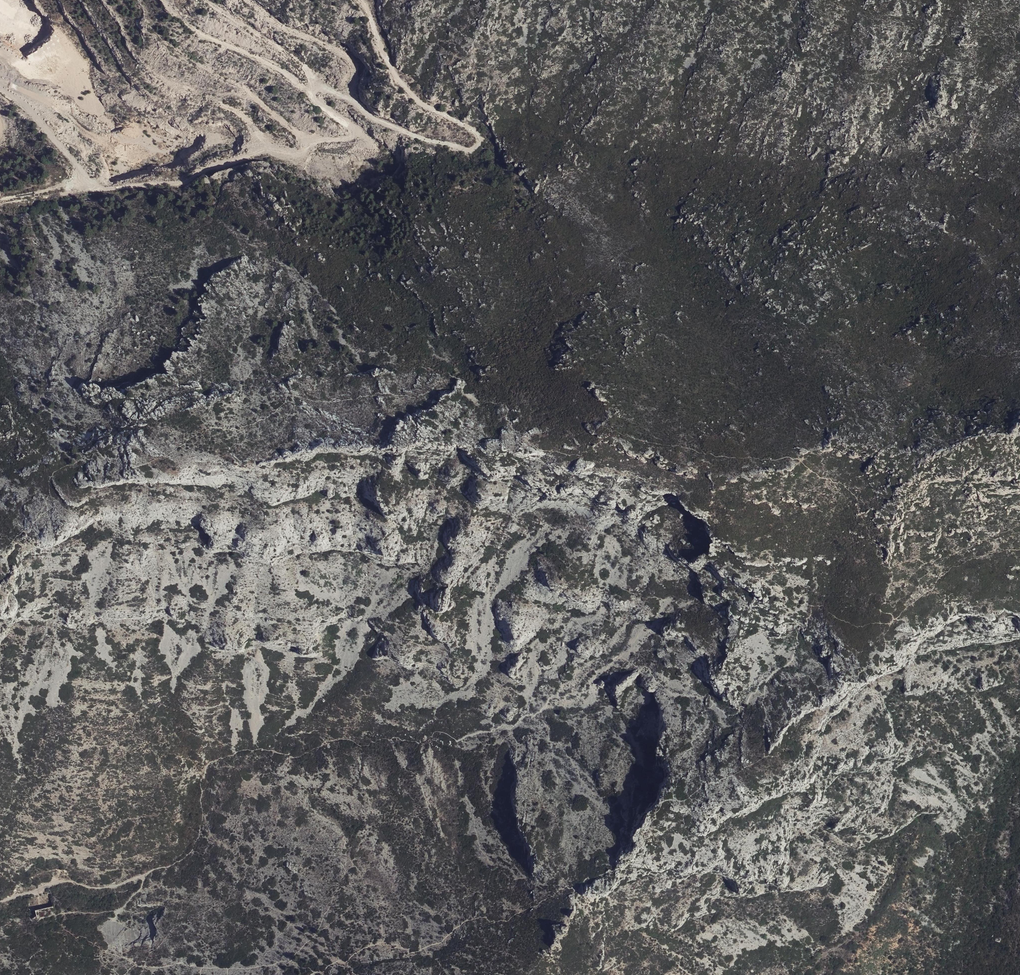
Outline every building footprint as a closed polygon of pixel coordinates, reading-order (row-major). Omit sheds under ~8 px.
[(52,906),(34,910),(36,916),(32,918),(32,921),(55,916),(52,906)]
